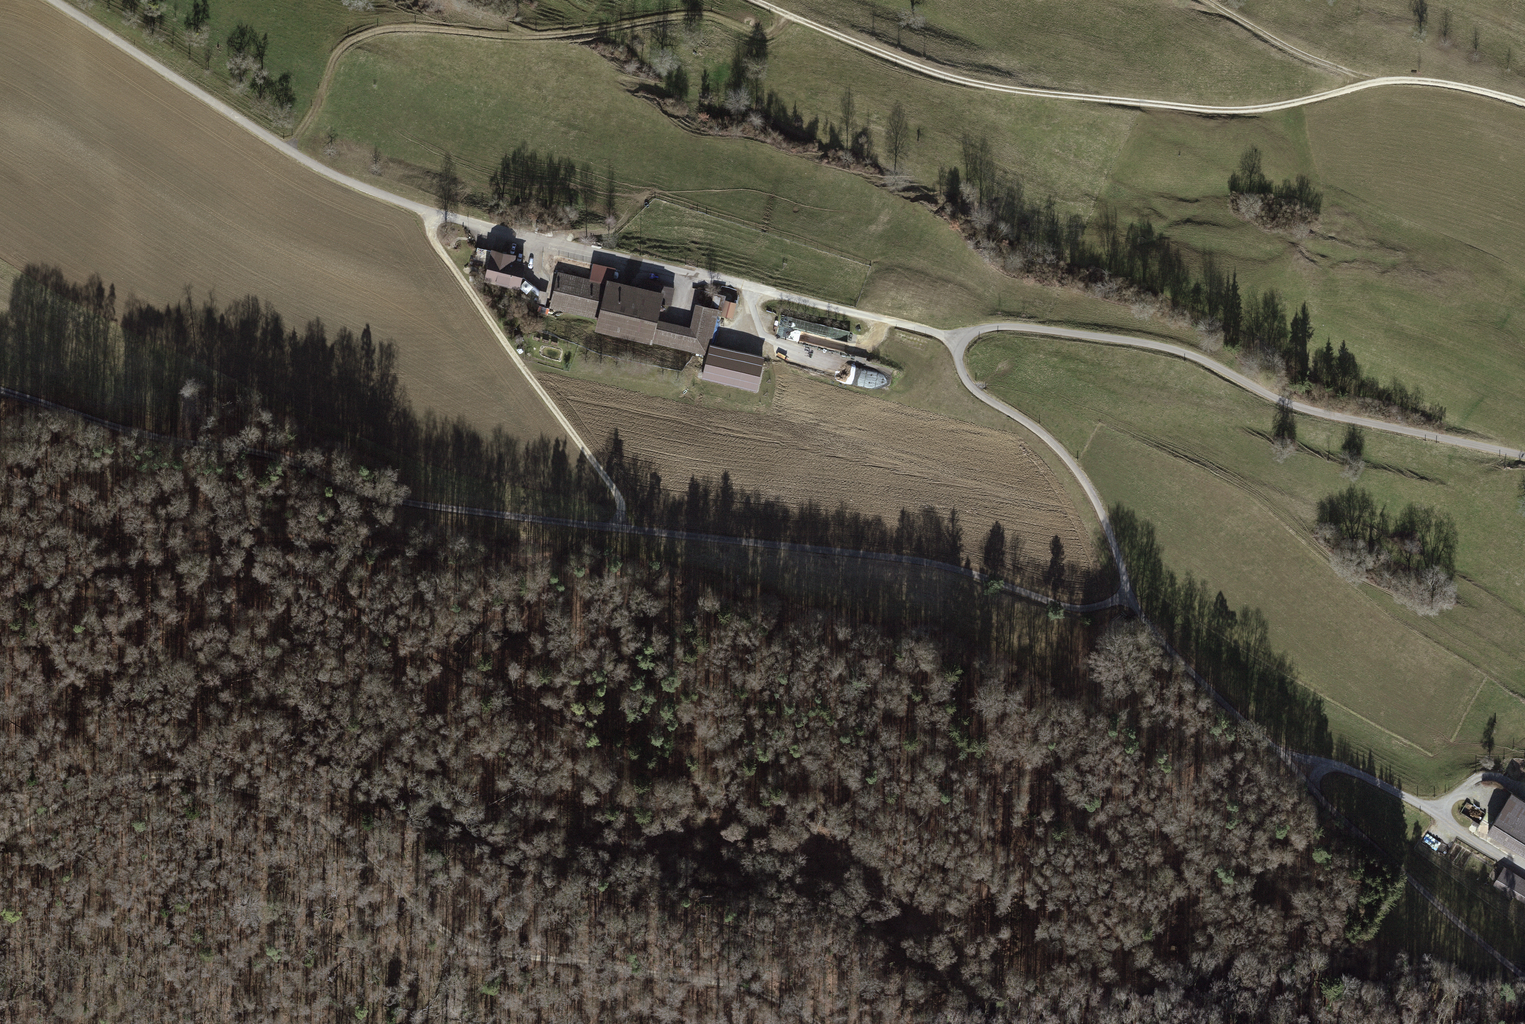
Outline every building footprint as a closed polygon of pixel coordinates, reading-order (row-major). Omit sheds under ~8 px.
[(535,301),(538,302),(541,292),(524,278),(521,277),(524,264),(512,261),(514,256),(494,251),(487,279),(518,287),(535,301)] [(597,328),(707,354),(710,344),(720,295),(714,293),(711,308),(701,306),(695,334),(654,325),(661,298),(630,291),(630,289),(560,273),(551,308),(599,319),(597,328)] [(733,318),(736,303),(727,301),(724,316),(733,318)] [(789,330),(787,337),(794,338),(794,339),(803,341),(804,337),(808,338),(809,334),(789,330)] [(707,354),(702,378),(756,391),(764,356),(710,344),(707,354)] [(1524,855),(1524,801),(1512,793),(1487,832),(1524,855)] [(1524,902),(1524,883),(1523,882),(1524,880),(1504,867),(1494,884),(1524,902)]
